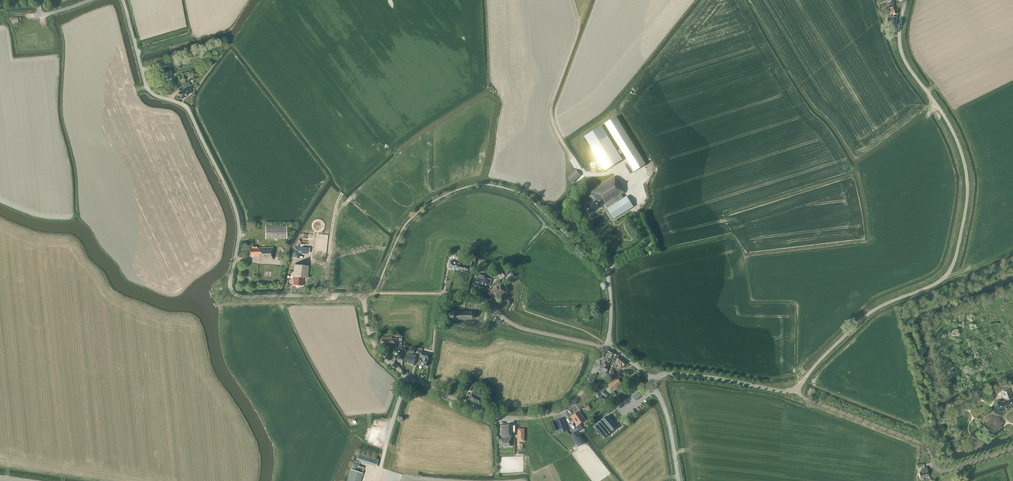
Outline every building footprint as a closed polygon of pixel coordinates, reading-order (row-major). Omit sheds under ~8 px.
[(891,17),(891,20),(888,20),(888,22),(889,22),(888,29),(890,29),(889,32),(891,33),(892,30),(894,30),(896,23),(898,13),(893,0),(884,0),(885,3),(888,2),(890,8),(888,9),(890,12),(891,11),(892,15),(893,15),(894,17),(891,17)] [(163,78),(171,76),(169,67),(162,69),(162,70),(157,71),(159,78),(163,77),(163,78)] [(182,99),(191,93),(187,88),(190,86),(188,82),(182,87),(184,89),(178,93),(182,99)] [(634,171),(646,164),(616,116),(604,124),(620,148),(617,150),(619,154),(622,152),(634,171)] [(605,170),(623,160),(619,154),(617,150),(601,126),(584,136),(605,170)] [(572,183),(580,175),(576,170),(567,178),(572,183)] [(623,198),(621,195),(625,193),(615,176),(591,191),(596,199),(593,200),(594,201),(589,204),(588,204),(585,206),(590,213),(599,207),(599,206),(605,203),(608,208),(606,208),(613,219),(633,206),(627,196),(623,198)] [(266,239),(287,239),(286,226),(265,227),(266,239)] [(256,248),(256,247),(252,247),(252,249),(250,249),(250,255),(259,255),(259,260),(273,260),(273,247),(256,248)] [(309,253),(309,248),(294,247),(293,258),(298,258),(299,252),(309,253)] [(456,270),(458,263),(451,261),(449,268),(456,270)] [(463,268),(462,272),(470,274),(472,266),(471,266),(472,262),(465,261),(464,264),(463,268)] [(463,268),(464,264),(458,263),(456,270),(462,272),(463,268)] [(307,278),(308,266),(294,265),(293,280),(294,280),(293,285),(302,286),(303,278),(307,278)] [(490,286),(492,279),(487,278),(488,278),(476,275),(473,284),(478,286),(480,287),(480,286),(485,288),(486,285),(490,286)] [(500,287),(498,284),(495,286),(491,289),(490,288),(487,290),(488,292),(491,296),(494,293),(497,297),(504,291),(501,287),(500,287)] [(397,346),(397,339),(391,339),(391,338),(390,338),(390,337),(381,337),(381,339),(381,344),(382,344),(382,345),(397,346)] [(404,353),(405,349),(403,349),(396,348),(395,359),(402,360),(403,353),(404,353)] [(618,356),(607,351),(604,356),(611,359),(613,360),(614,358),(616,359),(618,356)] [(429,360),(429,357),(430,354),(421,352),(419,357),(418,364),(427,366),(429,360)] [(415,364),(416,356),(406,354),(405,362),(415,364)] [(607,369),(611,359),(604,356),(600,366),(607,369)] [(612,364),(614,366),(615,367),(617,364),(621,367),(622,365),(623,366),(626,362),(619,357),(616,360),(616,361),(615,363),(613,362),(612,364)] [(603,373),(606,374),(608,370),(607,369),(600,366),(597,371),(603,373)] [(613,392),(617,388),(617,387),(621,383),(617,378),(608,385),(613,392)] [(475,392),(476,390),(473,389),(474,386),(471,384),(469,389),(472,391),(473,391),(472,394),(469,399),(480,405),(483,399),(484,396),(475,392)] [(1012,398),(1008,388),(1001,390),(1004,401),(1000,402),(1000,401),(996,402),(999,411),(1012,407),(1012,401),(1012,398)] [(585,420),(579,411),(574,414),(571,416),(577,425),(576,426),(580,432),(585,429),(580,423),(585,420)] [(604,418),(594,427),(603,438),(617,427),(609,418),(607,416),(605,418),(604,418)] [(561,433),(567,431),(562,418),(556,420),(556,421),(555,421),(550,423),(554,431),(559,429),(561,433)] [(512,437),(512,425),(506,425),(502,425),(501,436),(501,446),(511,446),(511,439),(511,437),(512,437)] [(578,446),(584,443),(577,431),(571,435),(578,446)] [(363,473),(362,473),(364,467),(358,466),(359,463),(354,461),(347,480),(360,480),(363,473)] [(928,471),(927,468),(921,469),(922,470),(920,470),(921,473),(919,473),(920,478),(921,478),(921,480),(924,480),(923,478),(929,477),(928,471)]
